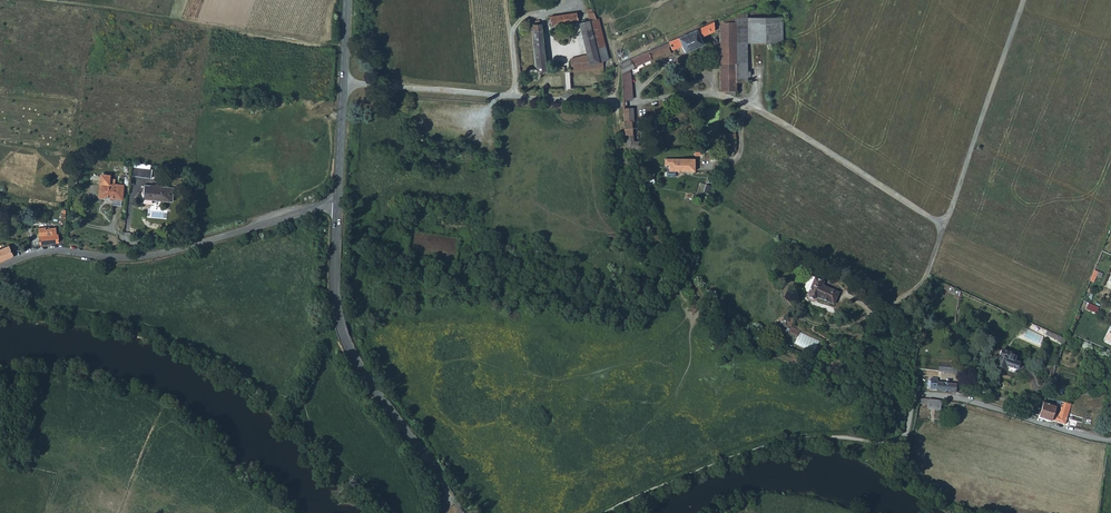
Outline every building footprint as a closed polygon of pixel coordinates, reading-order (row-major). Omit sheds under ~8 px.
[(746,8),(734,13),(734,26),(746,26),(746,17),(746,8)] [(572,13),(549,16),(550,25),(576,21),(576,13),(572,13)] [(734,13),(719,19),(719,49),(734,49),(734,26),(734,13)] [(734,49),(719,49),(719,89),(733,90),(734,80),(745,81),(745,42),(761,42),(761,17),(746,17),(746,26),(734,26),(734,49)] [(761,17),(761,42),(781,42),(781,17),(761,17)] [(597,19),(595,19),(588,21),(598,62),(601,61),(606,60),(597,19)] [(598,62),(588,21),(578,23),(585,55),(579,56),(579,59),(581,71),(592,70),(593,72),(594,74),(595,74),(598,74),(601,73),(601,69),(601,61),(598,62)] [(712,21),(694,30),(698,37),(706,33),(713,31),(712,21)] [(531,31),(534,61),(544,60),(541,24),(532,25),(531,22),(529,22),(529,23),(527,23),(528,31),(531,31)] [(694,30),(668,42),(671,50),(673,49),(680,46),(683,52),(701,44),(698,37),(694,30)] [(619,64),(619,73),(628,68),(668,51),(665,43),(619,64)] [(571,71),(581,71),(579,59),(570,60),(571,71)] [(695,61),(698,68),(703,66),(700,59),(695,61)] [(544,60),(534,61),(534,68),(544,67),(544,60)] [(544,67),(534,68),(535,70),(533,70),(530,70),(528,72),(528,74),(527,76),(528,79),(530,81),(532,81),(534,81),(537,80),(539,78),(539,76),(539,74),(552,73),(552,67),(544,67)] [(619,73),(621,96),(631,96),(630,82),(628,68),(619,73)] [(629,108),(622,108),(622,120),(630,120),(629,108)] [(630,120),(622,120),(623,134),(631,134),(630,120)] [(721,150),(722,150),(733,150),(733,126),(729,126),(729,133),(721,133),(721,150)] [(631,134),(623,134),(624,151),(644,151),(644,141),(631,141),(631,136),(631,134)] [(693,159),(667,159),(667,165),(667,171),(693,171),(693,159)] [(132,166),(132,175),(151,177),(152,168),(132,166)] [(100,174),(98,194),(109,195),(109,197),(113,198),(113,204),(121,205),(123,185),(108,183),(109,175),(100,174)] [(642,188),(654,183),(652,176),(639,181),(642,188)] [(143,199),(163,201),(172,202),(174,189),(162,188),(162,187),(150,185),(150,186),(144,186),(143,199)] [(31,235),(32,244),(43,243),(59,241),(58,233),(56,233),(56,227),(38,227),(39,232),(39,235),(31,235)] [(0,249),(0,260),(12,255),(11,253),(8,246),(0,249)] [(800,281),(796,289),(806,294),(806,296),(807,298),(808,299),(810,300),(812,300),(814,299),(816,298),(832,305),(838,293),(822,285),(823,282),(813,278),(810,285),(800,281)] [(999,358),(995,367),(1003,370),(1005,366),(1015,370),(1018,364),(1012,361),(1014,356),(1009,354),(1000,350),(997,358),(999,358)] [(938,364),(938,371),(959,373),(959,365),(938,364)] [(936,382),(936,391),(954,393),(955,384),(936,382)] [(940,401),(928,399),(926,409),(938,411),(940,401)] [(1043,403),(1038,417),(1051,421),(1052,420),(1065,425),(1069,413),(1063,411),(1059,412),(1058,415),(1053,413),(1056,406),(1043,403)]
